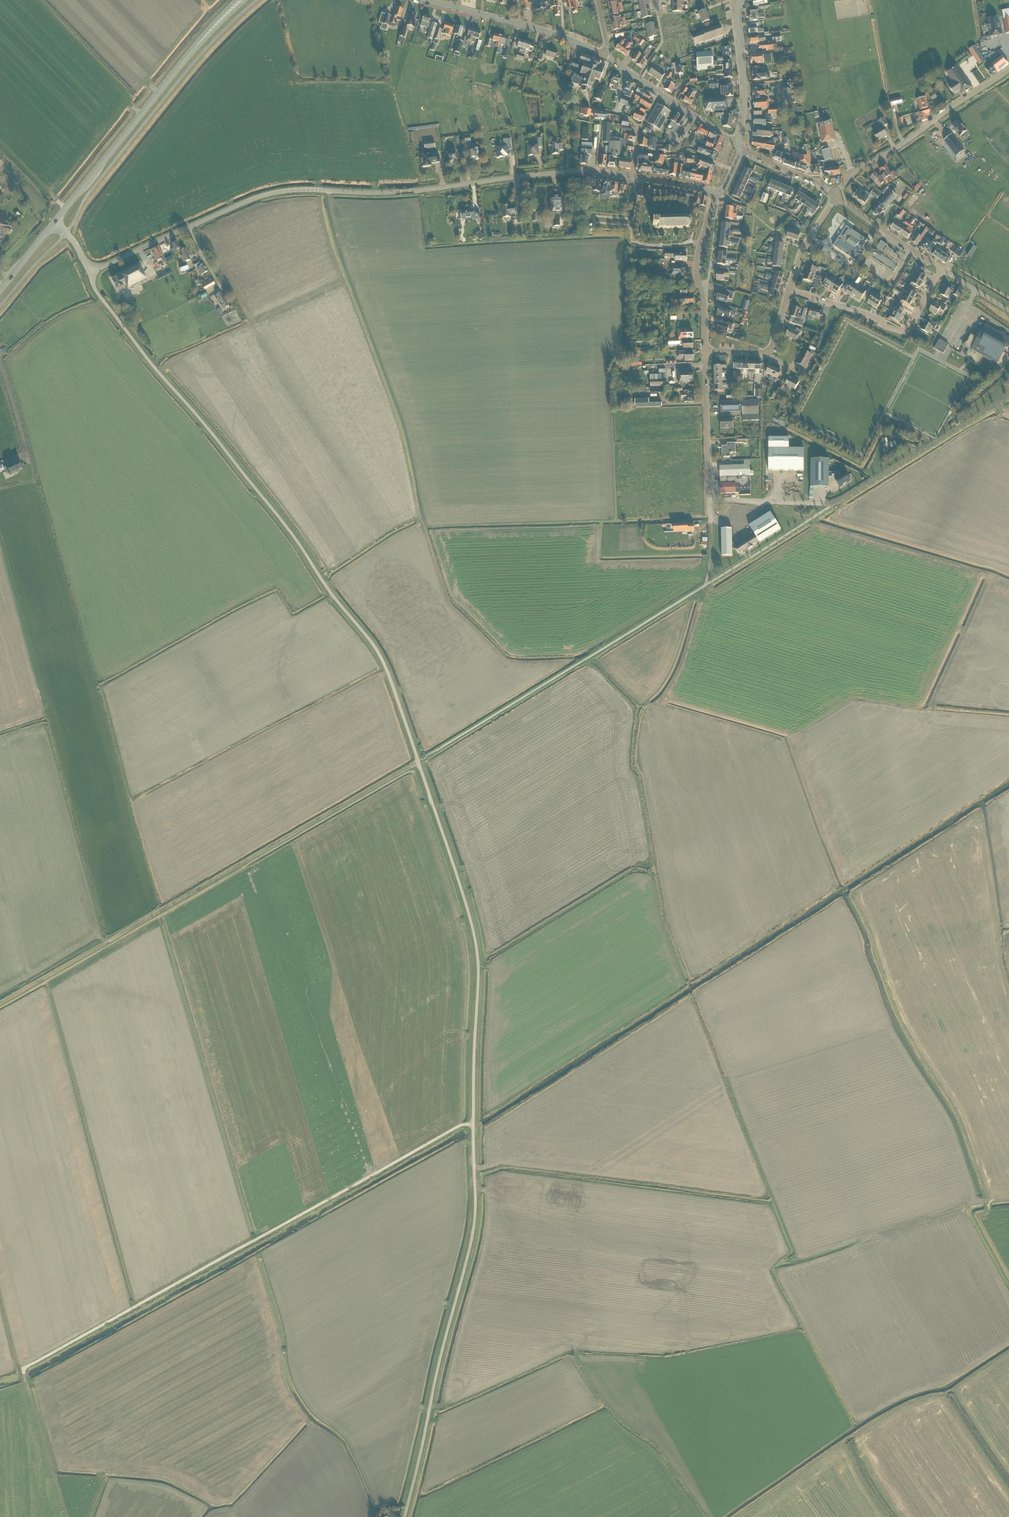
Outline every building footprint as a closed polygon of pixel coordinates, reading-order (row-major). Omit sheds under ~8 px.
[(546,9),(545,3),(546,3),(546,0),(534,0),(535,10),(537,10),(546,9)] [(559,16),(559,11),(560,10),(559,10),(559,8),(560,3),(555,3),(555,1),(551,1),(552,8),(555,8),(555,16),(559,16)] [(577,12),(576,8),(577,8),(576,3),(568,5),(568,9),(571,8),(572,14),(577,12)] [(641,12),(650,10),(648,4),(639,6),(641,12)] [(401,18),(403,10),(397,8),(394,16),(394,18),(392,17),(390,26),(394,28),(396,20),(400,21),(402,18),(401,18)] [(650,10),(641,12),(642,19),(651,17),(650,10)] [(701,13),(700,10),(694,12),(696,16),(698,15),(702,24),(709,21),(705,11),(701,13)] [(758,15),(758,10),(749,11),(750,16),(749,16),(750,22),(759,21),(759,18),(764,18),(764,14),(758,15)] [(415,28),(416,23),(413,22),(416,14),(411,12),(407,26),(415,28)] [(388,26),(391,17),(385,15),(382,24),(388,26)] [(431,19),(424,16),(420,27),(426,28),(425,32),(429,34),(427,39),(428,39),(427,43),(431,44),(437,25),(432,24),(432,25),(429,24),(431,19)] [(988,19),(989,25),(986,26),(987,31),(989,30),(990,37),(1002,35),(1000,23),(999,23),(998,18),(988,19)] [(647,32),(656,30),(654,23),(645,25),(647,32)] [(451,37),(454,27),(445,24),(443,31),(437,29),(432,43),(436,45),(438,45),(441,34),(451,37)] [(706,42),(723,36),(720,25),(702,32),(703,32),(691,36),(694,45),(706,41),(706,42)] [(404,39),(407,28),(402,27),(399,37),(404,39)] [(460,37),(463,29),(457,27),(454,35),(457,36),(457,38),(460,39),(460,37)] [(472,40),(475,32),(469,30),(467,36),(468,37),(467,37),(465,37),(462,46),(465,47),(466,42),(471,44),(472,41),(472,40)] [(656,30),(647,32),(648,38),(653,37),(657,37),(656,30)] [(472,40),(472,41),(474,41),(475,39),(479,40),(481,33),(475,32),(472,40)] [(500,36),(497,47),(498,47),(497,50),(499,51),(500,45),(504,46),(504,48),(507,49),(509,41),(506,40),(506,38),(500,36)] [(750,44),(759,43),(759,42),(766,42),(765,36),(758,36),(759,37),(750,38),(750,39),(749,40),(750,42),(750,43),(750,44)] [(621,53),(628,41),(625,39),(623,42),(621,41),(615,49),(621,53)] [(459,54),(463,43),(458,41),(454,53),(454,55),(459,57),(459,54)] [(520,60),(525,43),(519,41),(517,47),(521,48),(520,51),(519,51),(518,54),(517,54),(515,59),(520,60)] [(628,41),(621,53),(626,56),(630,51),(627,49),(632,43),(628,41)] [(525,43),(520,60),(523,61),(524,56),(525,53),(526,50),(529,51),(529,52),(532,53),(534,46),(531,45),(531,44),(525,43)] [(777,50),(776,43),(766,44),(766,45),(759,46),(760,49),(767,49),(767,51),(777,50)] [(980,65),(986,61),(976,45),(969,50),(980,65)] [(721,58),(731,57),(730,47),(722,48),(723,56),(721,56),(721,58)] [(791,48),(783,49),(784,56),(792,55),(791,48)] [(555,59),(557,53),(547,50),(546,53),(541,52),(538,60),(541,61),(543,55),(545,56),(555,59)] [(731,63),(723,63),(723,62),(713,62),(712,52),(696,54),(697,71),(707,70),(707,66),(722,66),(723,71),(732,71),(731,63)] [(637,63),(641,57),(642,56),(636,53),(631,60),(637,63)] [(759,55),(759,54),(754,55),(755,56),(751,56),(752,64),(772,63),(771,55),(759,55)] [(605,65),(601,64),(601,63),(600,63),(601,61),(582,55),(579,62),(584,64),(583,65),(580,74),(585,76),(582,86),(584,87),(582,91),(587,93),(589,89),(591,89),(595,79),(600,81),(605,65)] [(998,73),(1008,64),(1001,55),(992,62),(993,63),(986,69),(986,70),(987,72),(988,72),(991,76),(997,72),(998,73)] [(641,57),(637,63),(636,65),(641,68),(646,61),(641,57)] [(680,67),(679,63),(672,64),(672,69),(673,68),(674,75),(683,74),(682,67),(680,67)] [(966,77),(957,64),(946,72),(954,84),(949,87),(954,95),(959,92),(961,95),(973,87),(968,80),(967,81),(965,78),(966,77)] [(654,78),(659,70),(653,66),(648,74),(654,78)] [(760,72),(760,71),(760,69),(752,69),(752,81),(761,80),(770,79),(769,72),(760,72)] [(659,70),(654,78),(659,82),(665,74),(659,70)] [(581,79),(582,76),(578,74),(577,76),(573,75),(570,84),(569,86),(573,88),(574,85),(580,88),(583,80),(581,79)] [(619,84),(621,79),(613,75),(611,81),(610,85),(613,87),(612,90),(616,91),(619,84)] [(629,98),(632,92),(630,91),(633,83),(627,81),(624,89),(623,93),(625,94),(625,96),(629,98)] [(672,85),(670,83),(668,82),(664,89),(671,93),(674,87),(677,88),(679,84),(678,84),(673,85),(673,84),(672,85)] [(794,88),(793,82),(787,82),(788,89),(781,90),(783,105),(796,103),(795,88),(794,88)] [(604,94),(605,90),(606,86),(603,85),(601,92),(598,91),(597,95),(596,99),(601,101),(604,93),(604,94)] [(766,95),(765,85),(759,85),(760,89),(753,90),(753,100),(760,100),(760,99),(769,99),(769,95),(766,95)] [(720,87),(721,97),(726,97),(733,97),(732,86),(725,86),(720,87)] [(776,97),(775,87),(771,87),(771,91),(769,91),(769,90),(766,90),(767,94),(769,94),(769,95),(772,95),(772,97),(776,97)] [(689,94),(686,92),(688,90),(684,88),(680,94),(686,97),(683,101),(690,105),(693,100),(692,100),(697,92),(692,89),(689,94)] [(643,97),(646,92),(641,89),(638,94),(643,97)] [(931,102),(938,97),(935,92),(928,97),(931,102)] [(647,100),(636,94),(634,98),(640,102),(639,104),(649,110),(654,102),(651,100),(650,102),(647,100)] [(923,111),(929,109),(928,108),(926,100),(923,101),(923,98),(922,99),(922,96),(917,98),(918,100),(917,100),(920,111),(923,110),(923,111)] [(626,107),(629,101),(622,98),(619,104),(626,107)] [(727,111),(726,99),(710,100),(706,100),(706,101),(704,101),(705,111),(711,110),(711,112),(727,111)] [(754,110),(769,109),(768,100),(760,100),(760,101),(753,101),(754,110)] [(662,108),(657,105),(647,123),(649,124),(645,131),(650,134),(653,127),(660,130),(670,112),(665,110),(665,107),(662,108)] [(644,114),(646,110),(641,108),(639,111),(638,114),(635,113),(633,119),(642,122),(645,115),(643,114),(643,113),(644,114)] [(592,118),(593,113),(591,113),(591,111),(581,109),(580,114),(584,115),(583,116),(592,118)] [(771,118),(772,118),(777,118),(777,114),(778,113),(777,109),(771,109),(771,110),(768,110),(768,114),(768,115),(771,114),(771,118)] [(929,109),(923,111),(918,112),(921,122),(927,120),(925,114),(930,113),(929,109)] [(673,128),(681,117),(675,113),(670,121),(671,122),(669,126),(673,128)] [(730,128),(733,117),(725,116),(723,127),(730,128)] [(673,128),(671,131),(675,134),(679,127),(681,128),(686,120),(681,117),(673,128)] [(771,118),(769,118),(765,118),(765,120),(754,120),(754,127),(767,128),(768,123),(771,123),(772,123),(772,118),(771,118)] [(882,128),(887,125),(883,118),(878,121),(882,128)] [(797,132),(805,131),(803,119),(795,120),(797,132)] [(822,142),(835,140),(831,120),(820,122),(820,123),(819,124),(819,125),(820,126),(820,128),(819,128),(822,142)] [(958,122),(952,126),(955,129),(954,130),(960,137),(967,131),(963,127),(962,125),(961,124),(961,125),(958,122)] [(610,124),(604,123),(602,138),(602,142),(609,143),(609,138),(610,124)] [(706,137),(709,132),(702,128),(702,127),(699,125),(695,132),(699,134),(699,133),(706,137)] [(884,138),(887,136),(883,129),(874,135),(878,141),(883,137),(884,138)] [(770,138),(773,136),(774,133),(771,131),(758,130),(758,132),(753,132),(753,137),(757,137),(762,137),(761,140),(764,140),(764,137),(770,138)] [(717,152),(721,143),(723,139),(720,138),(720,137),(716,135),(711,132),(708,137),(715,141),(713,145),(707,142),(705,147),(717,152)] [(620,144),(621,140),(621,139),(617,139),(617,135),(610,135),(610,139),(609,139),(609,143),(609,147),(608,156),(607,167),(615,168),(616,162),(615,162),(616,158),(619,159),(620,147),(620,144)] [(952,135),(944,141),(956,157),(964,151),(952,135)] [(527,156),(534,156),(534,155),(538,155),(537,148),(542,148),(541,138),(537,138),(537,145),(527,145),(528,152),(527,152),(527,156)] [(497,158),(502,157),(507,156),(507,149),(511,148),(510,139),(503,140),(504,146),(499,147),(499,148),(496,149),(497,153),(496,153),(497,158)] [(647,147),(648,140),(640,139),(639,146),(647,147)] [(764,144),(764,141),(753,139),(752,147),(758,148),(759,143),(764,144)] [(769,142),(769,145),(766,144),(765,150),(771,150),(771,152),(774,152),(775,145),(776,141),(773,141),(769,140),(769,142)] [(558,144),(558,141),(549,142),(549,146),(551,146),(552,155),(559,154),(558,151),(560,151),(563,151),(563,144),(558,144)] [(769,142),(764,141),(764,144),(759,143),(758,148),(765,150),(766,144),(769,145),(769,142)] [(666,152),(666,149),(661,149),(662,145),(661,145),(661,142),(656,142),(655,152),(657,152),(657,153),(666,153),(666,152)] [(710,153),(706,151),(707,149),(700,146),(697,153),(708,158),(708,159),(713,161),(717,153),(711,151),(710,153)] [(784,154),(785,150),(785,147),(782,146),(780,152),(777,151),(776,151),(774,158),(775,160),(779,162),(781,163),(781,162),(782,162),(784,154)] [(811,166),(811,154),(810,154),(808,146),(803,147),(805,154),(799,155),(798,163),(796,169),(805,172),(807,165),(811,166)] [(827,146),(821,148),(822,151),(823,155),(825,162),(832,160),(829,150),(828,150),(827,146)] [(477,150),(476,147),(471,147),(471,150),(468,151),(470,160),(474,159),(474,160),(475,160),(476,160),(478,160),(479,159),(478,150),(477,150)] [(592,148),(589,148),(581,148),(581,154),(578,153),(578,160),(581,160),(580,164),(586,165),(587,157),(586,157),(586,154),(591,154),(592,148)] [(455,154),(455,152),(455,149),(450,150),(450,153),(451,153),(451,154),(448,155),(450,163),(450,164),(454,163),(454,162),(455,162),(457,161),(456,153),(455,154)] [(686,162),(686,159),(687,154),(681,153),(680,154),(679,161),(684,162),(683,166),(678,166),(677,178),(682,179),(682,177),(683,172),(684,172),(684,171),(685,170),(685,169),(686,163),(686,162)] [(797,162),(798,154),(793,153),(792,157),(790,156),(790,155),(787,154),(785,158),(783,164),(795,168),(797,162)] [(430,157),(430,155),(420,156),(422,168),(431,166),(431,164),(440,162),(439,155),(430,157)] [(655,165),(662,166),(665,156),(657,156),(655,158),(654,164),(655,164),(655,165)] [(652,174),(653,164),(648,163),(649,158),(640,157),(637,158),(636,170),(638,170),(638,172),(652,174)] [(697,167),(704,169),(711,171),(713,172),(715,166),(706,163),(706,161),(694,157),(693,160),(693,163),(697,164),(696,166),(697,167)] [(677,165),(677,164),(678,164),(678,160),(672,159),(671,164),(669,175),(676,177),(677,165)] [(824,168),(824,162),(813,162),(813,166),(812,166),(812,174),(819,174),(820,168),(824,168)] [(662,167),(662,166),(655,165),(653,173),(660,174),(668,176),(669,169),(661,168),(661,167),(662,167)] [(697,167),(696,166),(691,165),(690,169),(692,169),(690,179),(702,182),(704,174),(697,172),(697,171),(696,171),(697,167)] [(889,171),(886,166),(885,166),(879,169),(883,175),(881,177),(884,180),(890,177),(893,181),(898,177),(894,172),(892,173),(890,171),(889,171)] [(825,169),(825,176),(838,175),(840,174),(840,169),(839,167),(830,168),(830,169),(825,169)] [(683,172),(682,177),(690,179),(691,169),(685,169),(685,170),(684,171),(684,172),(683,172)] [(704,176),(703,182),(709,184),(712,172),(711,172),(711,171),(704,169),(703,174),(704,174),(704,176)] [(750,178),(751,175),(752,172),(746,169),(743,175),(750,178)] [(879,178),(875,174),(870,178),(875,183),(877,181),(881,185),(884,182),(881,177),(879,178)] [(752,179),(750,178),(743,175),(741,180),(747,183),(749,180),(751,181),(752,179)] [(592,191),(599,192),(602,180),(587,177),(586,183),(585,185),(593,187),(592,191)] [(609,196),(609,193),(611,182),(604,180),(601,195),(609,196)] [(746,186),(747,183),(741,180),(738,185),(745,188),(748,190),(749,187),(746,186)] [(771,181),(768,188),(772,190),(771,192),(772,192),(773,193),(774,191),(777,184),(771,181)] [(617,197),(617,193),(619,184),(612,182),(610,192),(614,193),(613,197),(617,197)] [(625,198),(627,185),(620,184),(618,194),(622,195),(621,198),(625,198)] [(780,193),(782,186),(777,184),(774,191),(773,193),(775,193),(775,194),(776,191),(780,193)] [(748,190),(745,188),(738,185),(736,191),(742,194),(744,191),(746,192),(748,190)] [(784,197),(788,188),(782,186),(780,193),(783,194),(782,196),(783,197),(784,197)] [(788,196),(791,197),(794,190),(788,188),(784,197),(786,198),(787,198),(788,196)] [(865,193),(859,189),(858,191),(854,196),(861,201),(861,203),(863,204),(864,204),(868,199),(870,197),(871,195),(866,191),(865,193)] [(877,199),(880,195),(874,190),(870,194),(877,199)] [(886,209),(897,196),(891,192),(889,191),(889,190),(878,203),(879,203),(886,209)] [(684,199),(685,192),(676,191),(675,197),(684,199)] [(740,199),(742,194),(736,191),(733,196),(735,197),(734,200),(741,203),(742,200),(740,199)] [(685,192),(684,199),(692,200),(693,194),(685,192)] [(799,205),(804,197),(799,193),(795,199),(798,201),(797,204),(798,204),(799,205)] [(765,204),(769,196),(764,194),(760,202),(765,204)] [(699,205),(701,197),(701,196),(695,195),(693,204),(699,205)] [(701,197),(699,205),(699,206),(705,207),(707,198),(701,197)] [(805,206),(809,200),(804,197),(799,205),(800,206),(801,206),(802,204),(805,206)] [(563,212),(562,198),(558,198),(555,198),(554,198),(550,199),(551,215),(552,215),(553,227),(559,227),(559,214),(558,214),(558,212),(563,212)] [(809,212),(814,203),(809,200),(805,206),(808,208),(807,210),(808,211),(809,212)] [(811,213),(812,211),(815,213),(819,207),(814,203),(809,212),(810,213),(811,213)] [(886,209),(879,203),(872,212),(873,213),(873,214),(874,215),(875,215),(876,216),(877,215),(879,217),(883,212),(884,212),(886,209)] [(509,208),(509,206),(501,207),(503,218),(510,217),(510,215),(517,214),(516,207),(509,208)] [(901,218),(906,212),(901,209),(897,215),(901,218)] [(466,211),(466,210),(461,211),(461,214),(460,215),(460,217),(461,218),(462,218),(465,218),(466,219),(466,220),(469,219),(472,218),(473,220),(480,219),(479,212),(472,213),(472,210),(466,211)] [(11,230),(10,228),(12,226),(7,221),(7,220),(0,213),(0,238),(1,236),(3,238),(11,230)] [(687,217),(686,217),(686,216),(685,216),(685,217),(681,217),(681,216),(681,217),(677,217),(677,216),(676,216),(676,217),(672,217),(672,216),(672,217),(668,217),(668,216),(667,216),(667,217),(664,217),(664,216),(663,216),(663,217),(659,217),(659,216),(658,216),(658,217),(658,220),(652,220),(652,226),(654,226),(654,228),(659,229),(663,229),(664,229),(668,229),(668,228),(672,228),(672,229),(673,229),(673,228),(676,228),(676,229),(677,229),(677,228),(681,228),(681,229),(682,229),(682,228),(685,228),(685,229),(686,229),(686,228),(687,228),(688,228),(688,227),(689,228),(690,227),(689,227),(689,226),(690,226),(690,225),(691,225),(692,224),(691,224),(691,223),(691,222),(691,221),(692,221),(691,220),(690,220),(690,219),(689,218),(690,218),(689,217),(688,218),(688,217),(687,217)] [(792,239),(798,223),(796,222),(794,229),(793,229),(792,232),(789,230),(787,238),(792,239)] [(798,223),(792,239),(798,241),(800,234),(797,233),(797,231),(799,223),(798,223)] [(900,226),(901,226),(898,223),(897,224),(895,223),(891,228),(897,232),(900,226)] [(722,230),(740,232),(740,231),(733,230),(733,228),(730,228),(730,225),(723,224),(722,230)] [(841,234),(845,236),(841,241),(838,239),(839,237),(833,246),(857,262),(863,253),(862,255),(859,253),(860,251),(864,246),(867,248),(870,243),(846,226),(846,227),(844,226),(841,231),(843,232),(841,234)] [(903,228),(901,226),(900,226),(897,232),(902,235),(906,229),(903,227),(903,228)] [(920,242),(929,229),(925,227),(920,235),(919,234),(918,235),(917,234),(912,242),(917,245),(920,241),(920,242)] [(906,229),(902,235),(908,239),(911,234),(909,232),(910,231),(906,229)] [(479,241),(484,238),(480,232),(475,235),(479,241)] [(935,236),(936,237),(933,242),(932,241),(931,242),(925,251),(930,254),(935,245),(941,237),(937,234),(935,236)] [(728,240),(729,237),(721,236),(721,242),(739,244),(739,242),(731,241),(728,240)] [(921,247),(925,251),(931,242),(926,239),(924,243),(923,243),(921,247)] [(893,251),(887,247),(888,246),(881,241),(877,248),(878,249),(876,251),(875,251),(870,257),(894,273),(898,266),(897,266),(901,261),(897,258),(897,257),(896,256),(892,253),(893,251)] [(180,249),(177,242),(172,244),(176,251),(180,249)] [(169,246),(167,247),(165,244),(159,247),(164,257),(173,252),(169,246)] [(815,262),(824,248),(822,246),(812,260),(815,262)] [(939,259),(944,252),(939,249),(940,247),(938,246),(937,247),(936,249),(935,249),(931,255),(939,259)] [(157,261),(164,257),(158,247),(151,250),(157,261)] [(187,254),(185,249),(181,251),(182,256),(181,256),(183,263),(191,260),(189,256),(187,254)] [(686,255),(686,251),(681,251),(681,252),(677,252),(677,255),(673,255),(673,253),(665,253),(665,258),(675,258),(675,261),(686,261),(686,255)] [(944,252),(939,259),(946,264),(950,258),(951,256),(949,255),(950,254),(947,252),(946,253),(944,252)] [(181,273),(189,270),(186,263),(179,266),(181,273)] [(147,279),(144,274),(139,264),(123,272),(123,273),(118,276),(117,275),(111,278),(117,290),(123,287),(122,284),(125,283),(128,289),(147,279)] [(201,275),(208,271),(204,264),(199,267),(197,268),(201,275)] [(815,276),(815,275),(817,269),(808,265),(805,273),(815,276)] [(916,279),(924,283),(925,281),(924,281),(926,277),(923,275),(925,271),(916,266),(917,267),(916,268),(913,273),(917,275),(916,279)] [(685,278),(686,268),(679,268),(679,269),(671,269),(671,276),(670,276),(670,278),(673,278),(674,277),(685,278)] [(877,281),(878,279),(868,272),(867,275),(877,281)] [(728,275),(729,273),(724,273),(724,274),(717,273),(716,280),(717,280),(717,281),(721,281),(724,281),(725,276),(728,276),(728,275)] [(766,276),(782,281),(784,275),(777,273),(775,276),(767,273),(766,276)] [(822,278),(815,275),(815,276),(805,273),(803,280),(813,283),(814,279),(821,281),(822,278)] [(780,286),(782,281),(766,276),(765,278),(774,281),(773,284),(780,286)] [(827,289),(834,278),(832,277),(830,280),(828,278),(822,286),(827,289)] [(831,292),(837,284),(834,282),(836,279),(834,278),(827,289),(831,292)] [(870,286),(872,288),(875,284),(868,279),(867,281),(871,284),(870,286)] [(923,285),(924,283),(916,279),(914,282),(910,279),(907,284),(912,287),(914,285),(920,288),(922,285),(923,285)] [(850,296),(857,285),(859,283),(857,282),(855,284),(853,287),(851,285),(846,293),(850,296)] [(839,286),(837,284),(831,292),(836,295),(840,288),(842,290),(845,286),(843,285),(843,284),(841,283),(839,286)] [(780,286),(773,284),(772,287),(762,284),(761,287),(763,287),(778,292),(780,286)] [(855,299),(860,291),(857,290),(859,287),(857,285),(850,296),(855,299)] [(208,297),(213,294),(209,286),(203,289),(208,297)] [(906,296),(914,301),(915,299),(914,298),(916,295),(910,292),(911,289),(906,286),(903,291),(906,292),(904,295),(906,296)] [(776,298),(778,292),(763,287),(762,290),(770,292),(769,296),(776,298)] [(956,290),(951,288),(949,290),(945,288),(941,295),(948,299),(951,294),(957,297),(960,291),(956,289),(956,290)] [(860,291),(855,299),(859,302),(866,291),(864,290),(862,293),(860,291)] [(732,300),(734,293),(728,291),(726,294),(719,292),(717,300),(727,303),(728,299),(732,300)] [(229,306),(221,293),(214,297),(219,305),(220,305),(223,310),(229,306)] [(872,306),(879,295),(877,294),(875,297),(872,295),(867,303),(872,306)] [(879,295),(872,306),(877,309),(882,301),(879,299),(881,296),(879,295)] [(913,303),(914,301),(906,296),(904,299),(900,297),(897,302),(902,305),(904,302),(910,306),(912,302),(913,303)] [(694,305),(694,304),(694,298),(680,298),(680,306),(684,306),(684,304),(688,304),(688,306),(694,305)] [(894,313),(903,318),(904,316),(902,315),(904,312),(898,308),(900,306),(894,302),(892,307),(896,310),(894,313)] [(939,307),(933,303),(929,311),(936,315),(939,309),(944,312),(946,307),(941,304),(939,307)] [(735,315),(737,310),(729,307),(728,310),(719,308),(717,315),(729,319),(731,314),(735,315)] [(801,313),(802,310),(794,307),(791,317),(795,318),(794,321),(790,320),(789,323),(802,327),(805,318),(798,316),(799,313),(801,313)] [(823,316),(823,312),(820,312),(820,311),(810,309),(809,316),(819,318),(819,316),(823,316)] [(902,320),(903,318),(894,313),(892,316),(888,314),(885,318),(891,321),(892,319),(899,323),(901,319),(902,320)] [(732,331),(734,324),(724,320),(723,324),(719,323),(716,331),(727,335),(729,330),(732,331)] [(937,326),(931,322),(929,325),(925,323),(921,330),(929,334),(932,329),(934,330),(935,330),(938,332),(940,327),(937,326)] [(998,332),(985,324),(980,333),(977,332),(973,336),(971,335),(968,340),(962,346),(968,350),(965,356),(970,359),(969,360),(979,365),(983,357),(1001,367),(1008,355),(1004,353),(1006,349),(1007,349),(1008,347),(1008,338),(1005,335),(1006,333),(998,332)] [(686,329),(678,330),(679,340),(687,340),(687,339),(692,338),(692,330),(686,331),(686,329)] [(794,332),(789,329),(786,335),(796,340),(799,334),(800,335),(802,332),(797,329),(796,332),(794,331),(794,332)] [(943,354),(949,345),(940,340),(934,349),(943,354)] [(684,354),(684,351),(677,351),(677,358),(684,358),(684,361),(689,361),(689,360),(693,360),(693,354),(684,354)] [(800,357),(809,362),(812,355),(803,351),(800,357)] [(805,368),(809,362),(800,357),(797,364),(805,368)] [(772,376),(775,369),(769,366),(766,373),(771,375),(769,379),(769,380),(768,382),(770,382),(771,380),(773,377),(772,376)] [(687,369),(687,368),(678,368),(678,384),(688,384),(688,386),(694,386),(694,382),(694,373),(692,373),(691,369),(687,369)] [(772,376),(773,377),(776,378),(774,382),(777,383),(778,379),(781,372),(775,369),(772,376)] [(650,387),(666,386),(666,375),(650,375),(650,387)] [(789,390),(795,379),(790,376),(785,385),(788,386),(787,389),(789,390)] [(795,379),(789,390),(791,391),(792,388),(795,390),(799,382),(795,379)] [(694,391),(691,391),(687,391),(687,392),(684,392),(684,395),(682,395),(682,398),(684,398),(684,403),(687,402),(687,403),(694,402),(694,398),(694,396),(694,391)] [(661,401),(648,401),(648,397),(635,397),(635,408),(648,407),(661,407),(661,401)] [(743,417),(759,417),(759,415),(758,401),(720,402),(721,412),(743,412),(743,415),(743,417)] [(721,428),(732,428),(732,420),(721,420),(721,428)] [(789,438),(769,438),(769,471),(804,471),(804,449),(789,449),(789,438)] [(722,457),(731,457),(731,453),(736,453),(735,443),(730,443),(730,446),(722,446),(722,457)] [(811,488),(829,488),(829,459),(811,459),(811,488)] [(750,472),(750,460),(744,460),(745,465),(720,466),(720,477),(721,477),(721,484),(720,484),(721,494),(739,493),(739,496),(751,495),(751,487),(750,475),(754,475),(753,471),(750,472)] [(10,476),(19,471),(18,471),(22,469),(19,462),(15,464),(15,463),(6,467),(10,476)] [(850,481),(846,474),(842,477),(840,474),(834,477),(834,478),(836,480),(835,481),(840,488),(850,481)] [(749,526),(756,536),(759,541),(760,543),(781,530),(770,512),(749,526)] [(778,520),(780,524),(783,523),(785,527),(789,525),(784,514),(778,517),(779,520),(778,520)] [(674,532),(694,531),(694,524),(674,525),(674,532)] [(722,556),(733,556),(732,529),(721,529),(722,556)] [(696,532),(697,541),(703,541),(703,545),(708,545),(708,538),(704,538),(703,532),(696,532)] [(748,548),(749,550),(749,549),(753,547),(752,545),(759,541),(756,536),(735,549),(739,554),(742,552),(748,548)]
